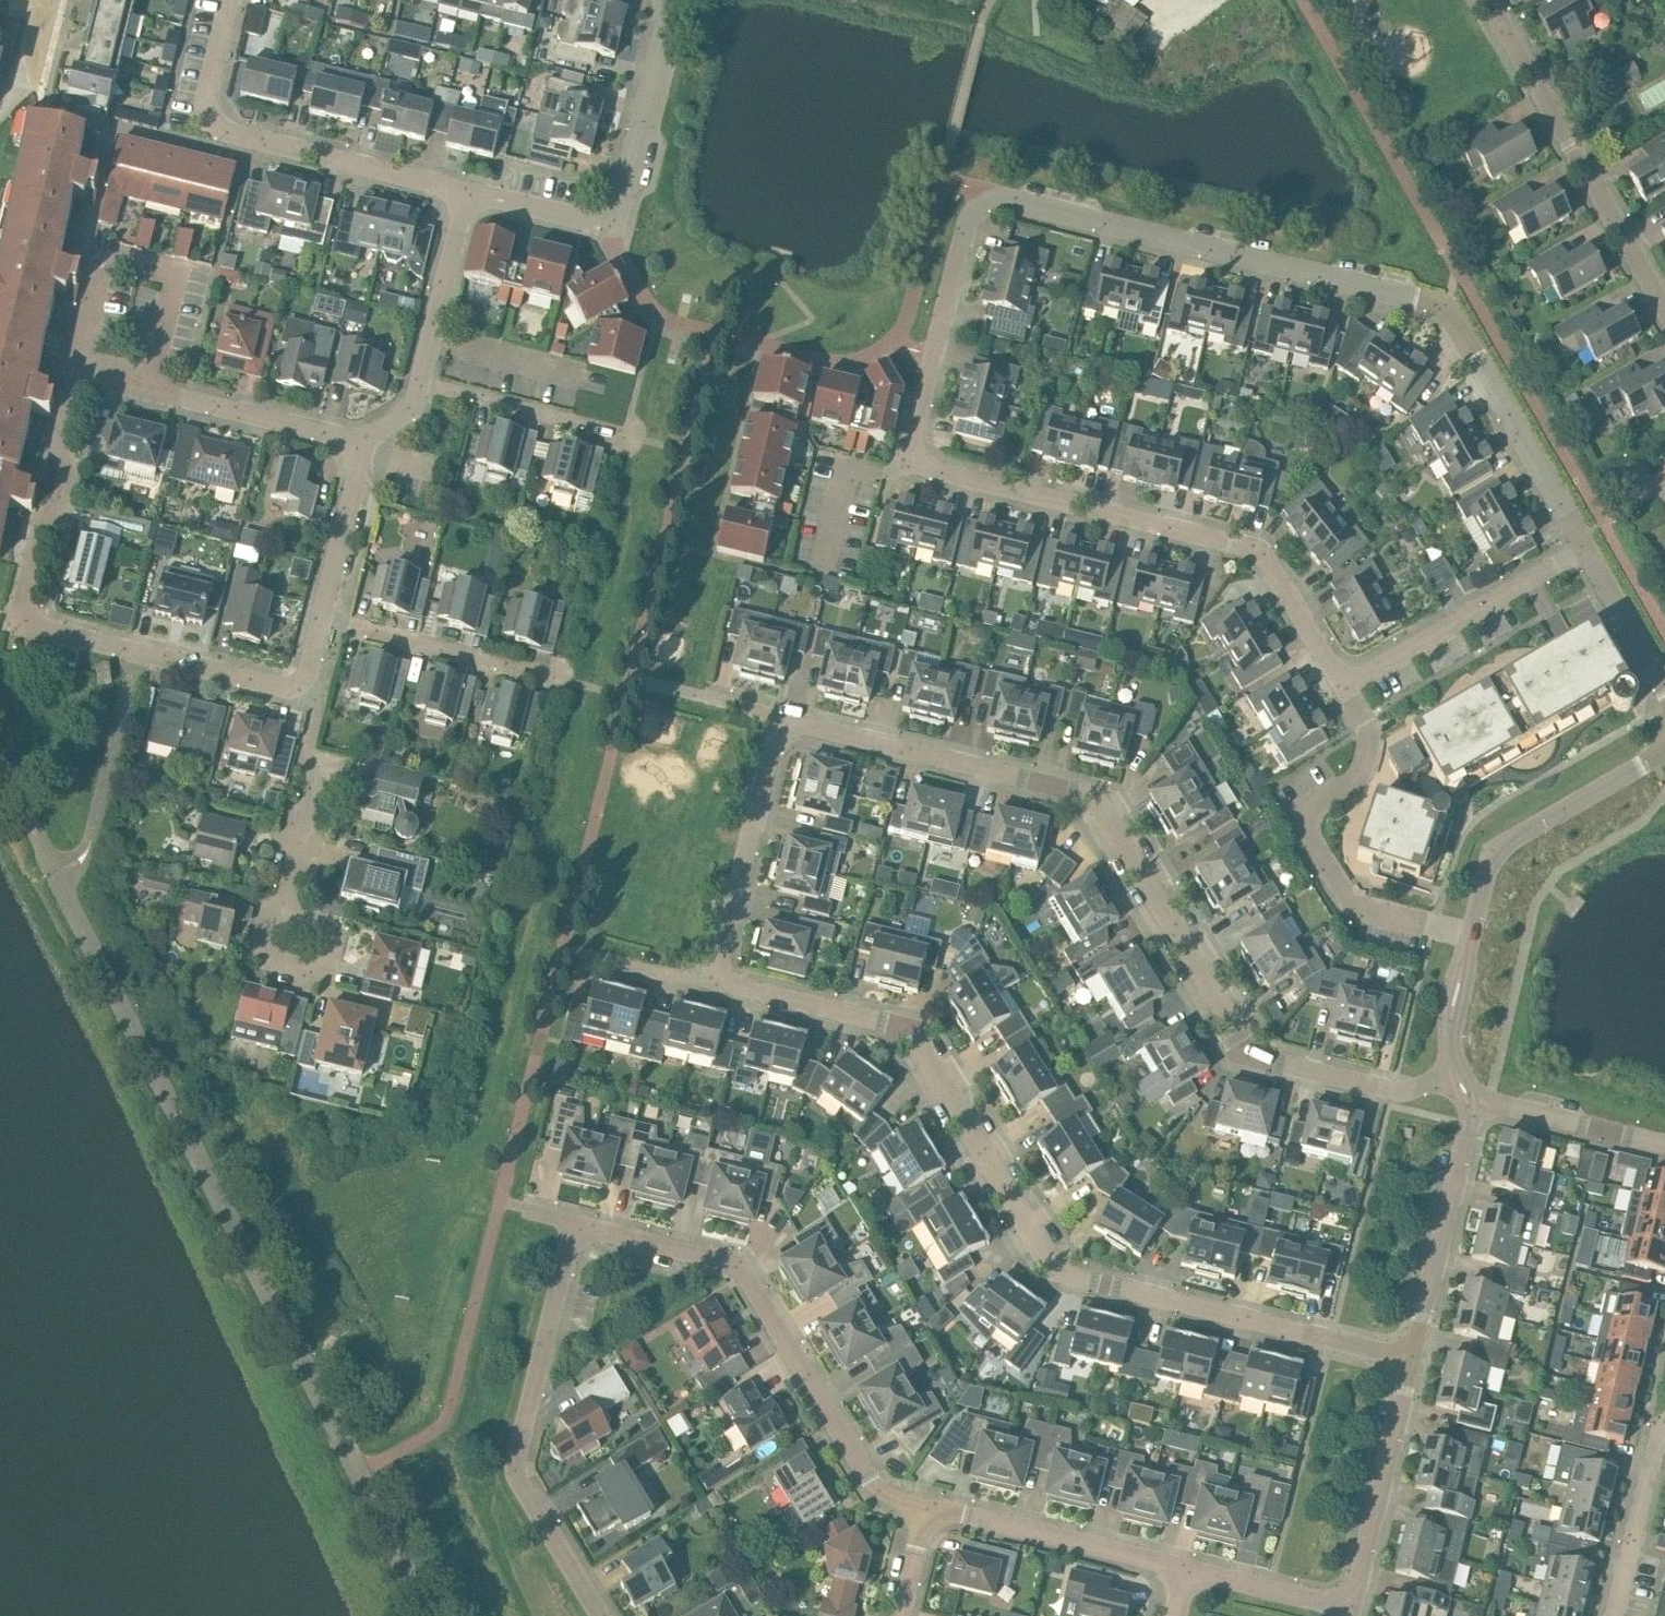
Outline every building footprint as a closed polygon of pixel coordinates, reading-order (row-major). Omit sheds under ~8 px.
[(66,107),(108,117),(137,0),(96,0),(79,73),(75,72),(66,107)] [(173,16),(185,19),(189,3),(178,0),(176,0),(173,16)] [(438,7),(460,12),(463,0),(440,0),(438,7)] [(481,17),(486,0),(463,0),(460,12),(481,17)] [(481,17),(503,23),(508,0),(486,0),(481,17)] [(503,23),(502,25),(531,32),(535,18),(528,16),(532,0),(508,0),(503,23)] [(566,1),(563,13),(568,21),(622,34),(628,11),(604,5),(606,0),(569,0),(566,1)] [(1105,23),(1111,27),(1121,0),(1103,0),(1100,6),(1111,14),(1105,23)] [(1111,27),(1133,43),(1149,19),(1134,9),(1143,0),(1121,0),(1111,27)] [(1551,37),(1558,33),(1567,49),(1594,33),(1585,17),(1592,13),(1584,0),(1565,0),(1539,15),(1551,37)] [(309,8),(293,4),(290,15),(307,20),(309,8)] [(261,37),(268,10),(253,6),(246,34),(261,37)] [(325,12),(309,8),(307,20),(322,23),(325,12)] [(351,24),(354,12),(338,8),(335,20),(351,24)] [(369,16),(354,12),(351,24),(367,28),(369,16)] [(281,20),(269,17),(265,30),(277,33),(281,20)] [(561,25),(557,36),(562,43),(558,42),(555,57),(589,66),(593,52),(616,58),(622,34),(568,21),(561,25)] [(414,25),(410,39),(429,43),(433,29),(414,25)] [(166,46),(178,49),(182,33),(169,30),(166,46)] [(454,37),(438,33),(435,45),(451,49),(454,37)] [(454,37),(451,49),(449,55),(461,58),(462,52),(466,53),(469,41),(454,37)] [(387,53),(403,57),(406,44),(390,40),(387,53)] [(162,62),(174,65),(178,49),(166,46),(162,62)] [(477,62),(492,65),(495,54),(480,50),(477,62)] [(310,71),(312,64),(313,57),(300,53),(296,68),(310,71)] [(511,58),(495,54),(492,65),(508,69),(511,58)] [(462,60),(459,73),(478,77),(481,65),(462,60)] [(266,102),(274,68),(251,62),(242,96),(266,102)] [(346,72),(312,64),(310,71),(304,93),(315,96),(311,113),(334,119),(346,72)] [(1604,79),(1598,83),(1604,95),(1605,98),(1612,95),(1642,79),(1634,64),(1604,79)] [(298,74),(274,68),(266,102),(289,108),(298,74)] [(380,81),(346,72),(334,119),(358,124),(362,108),(373,110),(380,81)] [(154,92),(167,95),(170,79),(158,76),(154,92)] [(603,107),(580,101),(584,87),(549,78),(540,116),(598,130),(603,107)] [(392,84),(380,81),(373,110),(383,113),(379,130),(402,135),(411,102),(389,96),(392,84)] [(150,107),(163,111),(167,95),(154,92),(150,107)] [(484,98),(479,118),(471,152),(494,158),(503,124),(514,127),(517,112),(507,110),(509,104),(484,98)] [(411,102),(402,135),(426,141),(434,107),(432,107),(411,102)] [(117,108),(114,119),(120,120),(158,130),(161,119),(159,119),(148,116),(123,110),(117,108)] [(447,146),(471,152),(479,118),(456,113),(447,146)] [(540,116),(530,153),(565,162),(568,148),(592,154),(598,130),(540,116)] [(15,218),(68,231),(75,203),(77,196),(85,198),(84,203),(92,205),(96,189),(99,178),(77,173),(80,162),(86,136),(33,122),(22,120),(15,147),(21,148),(11,192),(2,190),(0,198),(0,214),(15,218)] [(1472,172),(1484,166),(1493,181),(1535,156),(1519,128),(1492,144),(1484,131),(1458,146),(1472,172)] [(1650,146),(1658,159),(1630,175),(1646,202),(1664,192),(1664,137),(1650,146)] [(115,227),(123,196),(147,201),(159,150),(120,141),(100,224),(115,227)] [(198,160),(159,150),(147,201),(185,211),(198,160)] [(198,160),(185,211),(224,220),(237,169),(198,160)] [(272,219),(285,223),(294,184),(290,183),(289,181),(280,178),(277,180),(267,178),(264,193),(247,189),(238,227),(268,234),(272,219)] [(285,223),(281,238),(294,240),(324,248),(329,226),(333,210),(317,206),(319,199),(321,191),(310,188),(309,185),(299,183),(297,185),(294,184),(285,223)] [(1506,233),(1518,226),(1527,241),(1570,216),(1554,189),(1527,204),(1519,191),(1492,206),(1506,233)] [(359,260),(362,247),(380,252),(391,208),(362,201),(356,226),(341,222),(333,254),(359,260)] [(398,263),(405,258),(409,259),(411,258),(410,261),(410,264),(410,266),(412,270),(413,272),(415,275),(418,277),(421,278),(423,279),(435,229),(418,224),(420,215),(391,208),(380,252),(385,253),(388,261),(398,263)] [(44,350),(49,330),(49,328),(59,291),(67,293),(65,299),(74,301),(78,284),(81,274),(58,268),(62,253),(68,231),(15,218),(0,214),(0,243),(3,244),(0,256),(0,339),(44,350)] [(142,221),(136,247),(150,251),(157,224),(142,221)] [(189,261),(195,234),(180,230),(174,257),(189,261)] [(512,291),(514,291),(521,264),(510,261),(515,242),(477,232),(466,279),(500,287),(496,303),(508,306),(512,291)] [(994,266),(991,279),(1033,290),(1038,271),(1045,273),(1050,253),(1005,242),(1001,254),(996,253),(993,266),(994,266)] [(514,291),(510,306),(521,309),(525,294),(561,303),(564,291),(570,265),(573,256),(535,247),(530,266),(521,264),(514,291)] [(1542,292),(1553,286),(1562,301),(1604,277),(1588,249),(1561,264),(1553,251),(1528,266),(1542,292)] [(270,281),(274,267),(257,262),(252,276),(270,281)] [(1104,308),(1123,312),(1133,270),(1120,267),(1121,266),(1108,263),(1107,268),(1094,265),(1083,310),(1103,315),(1104,308)] [(570,265),(564,291),(568,294),(587,327),(599,321),(617,310),(629,303),(610,270),(591,280),(585,269),(570,265)] [(222,269),(219,281),(232,285),(235,272),(222,269)] [(1146,273),(1133,270),(1123,312),(1141,317),(1139,324),(1159,329),(1170,283),(1157,280),(1159,275),(1146,272),(1146,273)] [(1028,308),(1033,290),(991,279),(988,292),(987,291),(983,304),(988,305),(985,318),(992,320),(1020,327),(1031,330),(1036,310),(1028,308)] [(1189,329),(1207,333),(1218,291),(1205,288),(1205,286),(1193,284),(1191,289),(1179,286),(1167,331),(1187,336),(1189,329)] [(1230,294),(1218,291),(1207,333),(1226,337),(1224,345),(1244,350),(1255,304),(1242,301),(1244,296),(1231,293),(1230,294)] [(413,315),(416,302),(399,297),(396,310),(413,315)] [(331,317),(344,320),(348,304),(333,301),(329,315),(331,317)] [(365,328),(370,306),(349,301),(344,320),(343,322),(365,328)] [(1274,349),(1292,354),(1303,312),(1290,308),(1290,307),(1277,304),(1276,309),(1264,306),(1252,352),(1272,357),(1274,349)] [(262,378),(277,319),(230,307),(216,366),(262,378)] [(1588,311),(1552,332),(1567,358),(1588,346),(1596,361),(1639,337),(1623,309),(1603,320),(1595,307),(1588,311)] [(599,326),(590,363),(636,375),(646,338),(619,331),(622,319),(617,310),(599,321),(600,324),(600,326),(599,326)] [(1315,315),(1303,312),(1292,354),(1311,358),(1309,366),(1329,371),(1340,325),(1327,322),(1328,317),(1316,313),(1315,315)] [(278,372),(281,374),(279,383),(308,390),(309,387),(324,391),(338,331),(288,319),(282,345),(287,347),(285,359),(282,358),(279,360),(276,369),(278,372)] [(1020,327),(992,320),(989,335),(1016,342),(1020,327)] [(559,325),(555,337),(566,341),(570,328),(559,325)] [(1364,376),(1380,387),(1404,351),(1394,344),(1394,342),(1383,335),(1380,339),(1369,332),(1364,340),(1349,329),(1336,366),(1360,383),(1364,376)] [(1066,352),(1068,340),(1047,337),(1045,350),(1066,352)] [(385,359),(369,355),(371,345),(344,338),(333,380),(384,393),(389,376),(381,374),(385,359)] [(20,445),(26,422),(29,410),(51,415),(54,404),(58,388),(49,386),(48,391),(34,388),(37,378),(44,350),(0,339),(0,440),(20,445)] [(554,344),(552,353),(564,356),(566,348),(554,344)] [(1415,358),(1404,351),(1380,387),(1395,397),(1391,404),(1408,415),(1434,376),(1424,369),(1427,365),(1416,357),(1415,358)] [(965,383),(962,395),(1004,406),(1008,388),(1016,390),(1021,370),(975,358),(972,371),(967,370),(964,382),(965,383)] [(1166,383),(1174,367),(1160,360),(1152,376),(1166,383)] [(750,420),(741,457),(788,468),(788,467),(795,439),(799,423),(800,420),(804,404),(809,382),(811,374),(764,362),(755,400),(776,405),(770,425),(750,420)] [(1592,388),(1606,414),(1627,403),(1636,418),(1647,412),(1652,420),(1664,413),(1664,370),(1663,367),(1643,377),(1636,364),(1628,368),(1592,388)] [(812,423),(850,433),(858,434),(861,435),(869,437),(891,443),(904,393),(887,365),(867,377),(879,397),(875,411),(856,406),(861,386),(824,377),(823,377),(822,385),(812,423)] [(822,385),(823,377),(811,374),(809,382),(822,385)] [(1154,382),(1136,378),(1133,391),(1150,396),(1154,382)] [(1232,398),(1236,385),(1218,380),(1215,393),(1232,398)] [(1239,399),(1251,401),(1253,391),(1241,389),(1239,399)] [(1561,400),(1568,412),(1581,404),(1574,392),(1561,400)] [(959,408),(957,408),(954,420),(959,422),(956,434),(1002,446),(1007,426),(999,424),(1004,406),(962,395),(959,408)] [(1410,422),(1424,446),(1431,443),(1440,459),(1478,437),(1471,426),(1472,425),(1466,414),(1461,416),(1455,405),(1451,407),(1444,395),(1410,422)] [(1320,405),(1306,402),(1302,416),(1317,420),(1320,405)] [(813,406),(804,404),(800,420),(809,422),(813,406)] [(1032,452),(1045,455),(1043,460),(1056,463),(1057,462),(1069,465),(1080,423),(1061,419),(1063,411),(1043,406),(1032,452)] [(1355,422),(1343,414),(1336,425),(1350,429),(1355,422)] [(158,469),(172,472),(176,455),(162,452),(167,432),(117,420),(116,423),(98,419),(87,465),(123,474),(126,464),(157,472),(158,469)] [(1082,468),(1082,470),(1095,472),(1096,467),(1109,471),(1120,425),(1100,420),(1098,428),(1080,423),(1069,465),(1082,468)] [(808,425),(799,423),(795,439),(804,441),(808,425)] [(1113,472),(1125,475),(1124,480),(1137,483),(1137,482),(1150,485),(1160,443),(1142,439),(1144,431),(1124,426),(1113,472)] [(1347,435),(1336,427),(1329,438),(1340,445),(1347,435)] [(477,461),(490,464),(487,476),(507,482),(509,475),(514,476),(515,471),(529,474),(536,444),(539,435),(514,428),(513,432),(499,428),(497,434),(485,431),(477,461)] [(1359,439),(1367,452),(1380,445),(1372,432),(1359,439)] [(853,452),(858,434),(850,433),(845,450),(853,452)] [(865,455),(869,437),(861,435),(857,452),(865,455)] [(1484,449),(1478,437),(1440,459),(1449,475),(1443,479),(1453,497),(1494,473),(1487,462),(1492,459),(1485,448),(1484,449)] [(20,445),(0,440),(0,540),(9,505),(27,509),(30,499),(34,482),(26,480),(24,485),(10,482),(13,470),(20,445)] [(187,478),(239,491),(248,453),(247,452),(244,446),(235,444),(230,448),(229,448),(229,449),(217,446),(217,445),(198,440),(194,453),(177,449),(176,455),(172,472),(170,479),(176,481),(186,483),(187,478)] [(1163,488),(1162,490),(1175,493),(1176,488),(1189,491),(1200,445),(1180,440),(1179,447),(1160,443),(1150,485),(1163,488)] [(1243,509),(1256,513),(1257,507),(1270,511),(1281,465),(1264,460),(1265,458),(1265,456),(1265,454),(1264,451),(1264,449),(1263,447),(1262,446),(1260,444),(1259,443),(1257,442),(1255,441),(1252,441),(1250,441),(1248,441),(1246,442),(1241,463),(1231,505),(1243,508),(1243,509)] [(557,481),(554,493),(574,498),(576,492),(593,496),(605,451),(581,445),(580,448),(566,445),(564,451),(552,448),(544,478),(557,481)] [(1218,502),(1231,505),(1241,463),(1223,458),(1225,451),(1205,446),(1193,492),(1206,495),(1205,500),(1218,503),(1218,502)] [(777,513),(779,504),(785,481),(788,468),(741,457),(732,494),(752,499),(746,519),(727,514),(718,551),(765,563),(774,525),(776,516),(777,513)] [(311,468),(281,460),(271,499),(287,503),(284,515),(312,522),(313,519),(325,522),(328,511),(316,507),(321,489),(306,485),(311,468)] [(172,500),(176,481),(170,479),(165,498),(172,500)] [(1505,492),(1498,481),(1457,504),(1467,522),(1474,518),(1484,535),(1521,513),(1515,502),(1516,501),(1509,490),(1505,492)] [(1283,512),(1292,522),(1287,525),(1296,536),(1297,535),(1305,545),(1339,518),(1327,503),(1333,498),(1320,482),(1283,512)] [(914,502),(901,499),(900,504),(887,501),(876,547),(896,552),(898,544),(916,549),(926,507),(914,503),(914,502)] [(794,508),(779,504),(777,513),(791,517),(794,508)] [(939,510),(926,507),(916,549),(934,553),(933,561),(953,565),(964,520),(951,517),(952,511),(939,508),(939,510)] [(71,587),(100,594),(112,549),(117,551),(121,535),(148,542),(152,524),(97,510),(93,525),(89,541),(83,539),(71,587)] [(1420,519),(1414,510),(1406,516),(1411,524),(1420,519)] [(1529,523),(1528,524),(1521,513),(1484,535),(1493,551),(1486,555),(1496,573),(1537,549),(1531,538),(1535,535),(1529,523)] [(788,529),(790,520),(776,516),(774,525),(788,529)] [(1312,556),(1320,566),(1324,563),(1333,573),(1369,544),(1357,527),(1350,532),(1339,518),(1305,545),(1313,555),(1312,556)] [(978,564),(997,568),(1007,526),(994,523),(995,522),(982,519),(981,524),(968,521),(957,566),(977,571),(978,564)] [(211,521),(207,536),(235,543),(239,528),(211,521)] [(1422,521),(1412,526),(1418,537),(1427,532),(1422,521)] [(1020,529),(1007,526),(997,568),(1015,573),(1013,580),(1033,585),(1044,539),(1031,536),(1033,531),(1020,528),(1020,529)] [(1417,539),(1410,529),(1400,535),(1404,542),(1411,543),(1417,539)] [(253,532),(244,530),(241,544),(249,546),(253,532)] [(512,539),(496,535),(492,551),(508,555),(512,539)] [(1087,546),(1075,543),(1075,542),(1062,538),(1061,544),(1048,540),(1037,586),(1057,591),(1059,583),(1077,588),(1087,546)] [(234,560),(258,565),(261,552),(238,546),(234,560)] [(1094,600),(1114,605),(1125,559),(1112,556),(1113,551),(1101,548),(1100,549),(1087,546),(1077,588),(1095,592),(1094,600)] [(1158,608),(1168,566),(1155,563),(1156,561),(1143,558),(1142,563),(1129,560),(1118,606),(1138,611),(1140,603),(1158,608)] [(1444,558),(1433,564),(1448,591),(1460,585),(1444,558)] [(296,559),(295,577),(312,578),(314,561),(296,559)] [(420,574),(415,573),(417,566),(396,561),(393,573),(380,570),(373,601),(386,604),(384,610),(410,616),(411,610),(424,613),(431,583),(419,580),(420,574)] [(1376,584),(1383,580),(1373,562),(1332,585),(1338,597),(1334,599),(1340,611),(1341,610),(1348,621),(1386,600),(1376,584)] [(1437,598),(1448,591),(1433,564),(1421,571),(1437,598)] [(750,583),(754,568),(740,565),(736,579),(750,583)] [(1181,569),(1168,566),(1158,608),(1176,612),(1174,620),(1194,625),(1205,579),(1193,576),(1194,571),(1181,568),(1181,569)] [(165,579),(156,614),(174,619),(174,622),(188,626),(189,622),(203,626),(207,609),(220,612),(226,587),(213,583),(214,580),(168,568),(165,579)] [(266,622),(272,598),(258,595),(262,577),(237,571),(228,605),(241,609),(234,638),(261,644),(262,639),(268,641),(272,623),(266,622)] [(796,597),(800,581),(784,577),(780,593),(796,597)] [(483,583),(462,578),(459,590),(447,587),(439,617),(452,620),(450,626),(476,633),(477,627),(490,630),(497,600),(485,596),(486,591),(481,589),(483,583)] [(552,607),(547,606),(549,600),(528,594),(525,607),(513,603),(505,634),(518,637),(516,643),(542,649),(543,643),(556,647),(564,616),(551,613),(552,607)] [(930,612),(940,614),(944,600),(933,597),(930,612)] [(1260,619),(1254,608),(1249,610),(1242,599),(1202,624),(1213,641),(1219,637),(1229,653),(1266,631),(1259,619),(1260,619)] [(1386,600),(1348,621),(1354,633),(1353,633),(1360,645),(1398,623),(1386,600)] [(117,604),(112,622),(133,628),(138,610),(117,604)] [(742,671),(740,676),(758,681),(773,619),(735,609),(728,636),(741,640),(734,669),(742,671)] [(987,612),(983,624),(995,628),(999,616),(987,612)] [(1009,644),(1037,652),(1041,639),(1024,634),(1029,617),(1018,614),(1009,644)] [(785,682),(792,651),(804,655),(812,628),(773,619),(758,681),(775,685),(777,680),(785,682)] [(1635,701),(1635,699),(1634,696),(1632,693),(1629,691),(1626,690),(1624,687),(1628,685),(1595,629),(1577,640),(1615,705),(1613,707),(1613,708),(1614,708),(1614,709),(1616,710),(1617,711),(1617,712),(1619,713),(1622,713),(1624,713),(1627,713),(1629,712),(1632,710),(1634,707),(1635,705),(1635,703),(1635,701)] [(819,630),(813,656),(826,659),(818,690),(827,692),(825,697),(842,701),(854,653),(856,654),(859,640),(819,630)] [(1283,666),(1276,655),(1281,652),(1274,641),(1273,642),(1266,631),(1229,653),(1239,669),(1232,673),(1243,691),(1283,666)] [(1104,653),(1119,657),(1123,641),(1108,638),(1104,653)] [(1596,716),(1613,707),(1615,705),(1577,640),(1559,650),(1596,716)] [(854,653),(842,701),(860,705),(861,700),(869,702),(876,672),(889,675),(895,649),(880,645),(877,659),(856,654),(854,653)] [(1080,649),(1075,669),(1094,674),(1099,654),(1080,649)] [(1559,650),(1540,661),(1578,727),(1596,716),(1559,650)] [(904,651),(898,677),(910,680),(903,710),(911,713),(910,717),(927,722),(939,674),(914,668),(918,654),(904,651)] [(1166,669),(1177,655),(1166,652),(1162,668),(1166,669)] [(1184,672),(1176,657),(1167,670),(1180,674),(1184,672)] [(398,664),(386,661),(372,658),(371,663),(358,660),(350,691),(363,694),(360,706),(380,711),(382,705),(387,706),(388,700),(401,703),(409,673),(396,670),(398,664)] [(1540,661),(1522,671),(1560,737),(1578,727),(1540,661)] [(939,674),(927,722),(944,726),(946,721),(954,723),(959,704),(961,693),(974,696),(980,670),(958,664),(951,677),(939,674)] [(1541,748),(1560,737),(1522,671),(1503,682),(1541,748)] [(989,672),(982,698),(995,701),(988,731),(996,733),(995,738),(1012,742),(1026,684),(1027,685),(1028,681),(989,672)] [(426,722),(446,727),(448,721),(453,722),(455,717),(467,720),(475,689),(462,686),(464,680),(452,677),(438,674),(437,680),(424,676),(416,707),(429,710),(426,722)] [(1275,728),(1312,706),(1305,695),(1306,694),(1299,683),(1295,685),(1288,674),(1248,699),(1258,716),(1265,712),(1275,728)] [(1503,682),(1485,693),(1523,758),(1541,748),(1503,682)] [(1026,684),(1012,742),(1029,747),(1030,742),(1039,744),(1046,714),(1059,717),(1065,690),(1051,687),(1050,690),(1027,685),(1026,684)] [(207,734),(214,706),(191,701),(192,698),(162,691),(149,745),(177,752),(176,756),(214,765),(221,737),(207,734)] [(530,697),(504,691),(503,696),(490,693),(483,724),(495,727),(492,739),(513,744),(514,738),(519,739),(521,733),(533,736),(541,706),(528,703),(530,697)] [(1074,693),(1067,719),(1080,722),(1073,752),(1081,754),(1080,759),(1097,763),(1108,716),(1084,710),(1087,696),(1074,693)] [(1467,703),(1505,769),(1523,758),(1485,693),(1467,703)] [(1200,706),(1206,716),(1217,710),(1212,700),(1200,706)] [(1108,716),(1097,763),(1114,767),(1115,762),(1123,764),(1131,734),(1148,739),(1155,708),(1136,703),(1134,710),(1111,705),(1109,716),(1108,716)] [(1467,703),(1448,714),(1486,780),(1505,769),(1467,703)] [(1318,717),(1312,706),(1275,728),(1284,744),(1278,748),(1288,766),(1329,741),(1322,730),(1326,728),(1319,716),(1318,717)] [(1467,790),(1486,780),(1448,714),(1430,724),(1467,790)] [(287,781),(296,747),(297,741),(280,737),(282,729),(255,722),(255,719),(241,716),(241,719),(237,718),(228,753),(230,753),(226,768),(256,775),(257,771),(269,773),(268,776),(287,781)] [(1411,735),(1424,757),(1451,803),(1452,801),(1454,800),(1455,800),(1457,799),(1459,799),(1460,800),(1462,801),(1464,802),(1467,790),(1430,724),(1411,735)] [(1176,779),(1150,795),(1155,802),(1150,805),(1160,820),(1213,787),(1215,786),(1188,741),(1162,756),(1176,779)] [(1445,811),(1451,803),(1424,757),(1415,763),(1409,751),(1389,763),(1400,782),(1414,774),(1428,799),(1423,812),(1447,820),(1447,819),(1447,818),(1448,817),(1447,816),(1447,815),(1447,814),(1446,812),(1445,811)] [(802,766),(798,783),(846,795),(852,770),(809,759),(807,767),(802,766)] [(397,830),(398,835),(402,839),(408,841),(413,839),(417,835),(419,830),(417,824),(413,820),(407,819),(411,807),(416,808),(425,776),(361,760),(357,775),(365,777),(364,783),(366,786),(357,819),(376,824),(393,829),(394,824),(397,825),(397,830)] [(1264,771),(1248,780),(1254,791),(1271,782),(1264,771)] [(891,806),(898,780),(885,776),(878,803),(891,806)] [(846,795),(798,783),(793,800),(798,802),(796,810),(826,817),(823,830),(850,837),(853,823),(839,820),(846,795)] [(1202,795),(1160,820),(1169,836),(1174,833),(1178,840),(1204,824),(1211,835),(1234,820),(1214,787),(1202,795)] [(219,805),(222,791),(210,788),(208,803),(219,805)] [(908,810),(895,806),(888,833),(902,837),(927,843),(939,796),(913,789),(908,810)] [(1252,815),(1265,807),(1255,791),(1241,799),(1252,815)] [(965,850),(975,814),(962,811),(964,802),(939,796),(927,843),(952,850),(953,847),(965,850)] [(1378,797),(1371,818),(1446,843),(1453,822),(1447,820),(1423,812),(1378,797)] [(1023,816),(998,810),(996,820),(979,815),(970,852),(987,856),(986,858),(1012,864),(1023,816)] [(244,841),(248,827),(204,816),(194,858),(214,863),(212,867),(232,872),(238,847),(236,847),(238,839),(244,841)] [(1049,823),(1023,816),(1012,864),(1037,870),(1049,823)] [(1371,818),(1364,839),(1440,863),(1446,843),(1371,818)] [(1222,853),(1196,869),(1200,877),(1196,879),(1205,894),(1247,869),(1235,848),(1246,841),(1238,828),(1215,842),(1222,853)] [(789,839),(787,847),(782,846),(777,863),(836,878),(842,855),(846,856),(849,841),(822,834),(819,847),(789,839)] [(1433,884),(1440,863),(1364,839),(1357,859),(1433,884)] [(423,893),(430,862),(380,850),(375,868),(351,862),(346,881),(337,885),(343,896),(342,898),(361,903),(359,908),(380,913),(381,908),(400,912),(406,889),(423,893)] [(1040,872),(1050,880),(1067,859),(1056,850),(1040,872)] [(1050,880),(1061,888),(1078,867),(1067,859),(1050,880)] [(806,898),(803,909),(830,916),(833,904),(830,903),(836,878),(777,863),(773,881),(778,882),(776,890),(806,898)] [(1205,895),(1215,910),(1219,907),(1223,914),(1250,898),(1257,909),(1280,894),(1272,883),(1270,884),(1257,863),(1248,869),(1205,895)] [(876,882),(890,885),(893,872),(879,868),(876,882)] [(158,888),(162,875),(143,870),(140,881),(146,882),(146,885),(158,888)] [(1092,877),(1049,902),(1063,925),(1105,899),(1092,877)] [(947,885),(944,899),(957,902),(961,889),(947,885)] [(957,902),(970,905),(973,894),(960,891),(957,902)] [(234,904),(230,903),(192,894),(185,923),(200,927),(196,942),(229,949),(236,920),(231,918),(234,904)] [(1063,925),(1075,945),(1064,952),(1072,965),(1110,942),(1109,928),(1119,922),(1105,899),(1063,925)] [(1268,927),(1241,944),(1246,951),(1242,954),(1251,969),(1293,943),(1280,922),(1292,915),(1284,902),(1262,916),(1268,927)] [(981,927),(987,911),(971,907),(966,922),(981,927)] [(761,931),(755,954),(772,958),(768,970),(805,980),(810,963),(816,938),(832,942),(836,928),(801,919),(798,932),(768,924),(766,932),(761,931)] [(891,991),(902,944),(905,934),(867,923),(859,951),(872,955),(866,981),(880,984),(879,988),(891,991)] [(964,951),(974,938),(974,937),(964,929),(956,932),(952,938),(951,947),(961,954),(962,953),(964,951)] [(943,943),(905,934),(902,944),(891,991),(903,994),(903,990),(917,993),(923,967),(937,970),(943,943)] [(982,952),(974,938),(964,951),(962,953),(968,961),(982,952)] [(397,986),(409,989),(419,949),(379,939),(369,978),(365,977),(361,994),(392,1002),(397,986)] [(1293,944),(1251,969),(1260,985),(1265,982),(1269,989),(1296,972),(1303,983),(1316,975),(1326,968),(1313,948),(1300,956),(1293,944)] [(461,963),(474,967),(478,953),(466,949),(461,963)] [(1076,970),(1084,983),(1095,977),(1108,999),(1150,974),(1137,951),(1126,958),(1112,950),(1076,970)] [(950,1011),(956,1022),(997,996),(1020,981),(1013,970),(991,967),(982,952),(968,961),(957,967),(967,984),(946,997),(953,1009),(950,1011)] [(1309,995),(1337,1002),(1330,1032),(1338,1034),(1337,1039),(1354,1043),(1366,996),(1356,993),(1352,992),(1355,978),(1330,972),(1328,974),(1309,995)] [(1108,999),(1122,1022),(1123,1021),(1129,1031),(1152,1017),(1146,1007),(1164,996),(1150,974),(1108,999)] [(1062,993),(1056,982),(1048,987),(1054,998),(1062,993)] [(246,983),(236,1023),(261,1030),(258,1045),(280,1050),(279,1054),(295,1058),(303,1024),(288,1020),(294,998),(295,995),(246,983)] [(608,1041),(621,991),(595,984),(589,1007),(573,1002),(563,1040),(581,1044),(584,1035),(608,1041)] [(1366,996),(1354,1043),(1371,1047),(1373,1042),(1381,1044),(1388,1014),(1401,1017),(1407,991),(1394,988),(1390,1002),(1366,996)] [(621,991),(608,1041),(632,1047),(629,1056),(646,1060),(655,1024),(640,1021),(646,997),(621,991)] [(1009,1016),(997,996),(956,1022),(963,1032),(966,1030),(974,1042),(995,1028),(1004,1043),(1029,1028),(1019,1010),(1009,1016)] [(377,1016),(342,1007),(331,1004),(323,1037),(306,1032),(298,1065),(316,1070),(317,1064),(363,1075),(377,1016)] [(666,1050),(690,1056),(701,1010),(676,1004),(670,1028),(655,1024),(646,1060),(662,1063),(666,1050)] [(430,1012),(412,1007),(405,1034),(423,1038),(430,1012)] [(726,1017),(701,1010),(690,1056),(714,1062),(713,1067),(729,1071),(735,1045),(721,1041),(726,1017)] [(735,1045),(729,1071),(735,1073),(732,1085),(745,1088),(756,1081),(758,1072),(771,1075),(782,1030),(756,1024),(750,1049),(735,1045)] [(1117,1048),(1126,1061),(1140,1053),(1153,1074),(1195,1049),(1182,1026),(1165,1036),(1157,1024),(1117,1048)] [(1052,1064),(1029,1028),(1004,1043),(1014,1058),(992,1071),(1000,1083),(996,1085),(1003,1096),(1043,1070),(1052,1064)] [(819,1065),(801,1061),(807,1036),(782,1030),(771,1075),(794,1081),(792,1089),(805,1095),(819,1065)] [(1153,1074),(1167,1097),(1168,1095),(1175,1107),(1199,1094),(1192,1081),(1209,1071),(1195,1049),(1153,1074)] [(834,1076),(819,1065),(805,1095),(818,1101),(823,1093),(843,1108),(870,1070),(849,1055),(834,1076)] [(887,1124),(872,1114),(892,1085),(870,1070),(843,1108),(863,1122),(854,1136),(863,1146),(887,1124)] [(1056,1090),(1043,1070),(1003,1096),(1009,1106),(1013,1104),(1020,1116),(1042,1102),(1051,1117),(1075,1102),(1065,1084),(1056,1090)] [(625,1096),(636,1099),(640,1085),(629,1081),(625,1096)] [(1216,1133),(1241,1139),(1253,1091),(1228,1085),(1223,1105),(1210,1101),(1203,1129),(1216,1133)] [(637,1099),(647,1102),(650,1090),(640,1087),(637,1099)] [(1253,1091),(1241,1139),(1267,1145),(1267,1143),(1279,1146),(1286,1119),(1274,1116),(1278,1097),(1253,1091)] [(1043,1159),(1049,1169),(1090,1144),(1077,1124),(1094,1113),(1083,1096),(1075,1102),(1051,1117),(1060,1132),(1039,1145),(1046,1157),(1043,1159)] [(562,1106),(553,1143),(567,1147),(560,1175),(564,1176),(567,1176),(566,1179),(583,1184),(594,1139),(582,1136),(582,1111),(562,1106)] [(1294,1122),(1285,1160),(1298,1164),(1301,1154),(1326,1160),(1338,1112),(1312,1106),(1307,1126),(1294,1122)] [(1326,1160),(1350,1166),(1347,1177),(1361,1181),(1371,1141),(1358,1138),(1363,1118),(1338,1112),(1326,1160)] [(594,1139),(583,1184),(600,1188),(601,1185),(603,1185),(607,1186),(614,1158),(627,1161),(636,1125),(614,1120),(611,1130),(605,1141),(594,1139)] [(897,1139),(887,1124),(863,1146),(873,1156),(880,1152),(892,1172),(932,1148),(918,1126),(897,1139)] [(636,1125),(627,1161),(640,1165),(633,1193),(637,1194),(640,1194),(639,1197),(656,1202),(667,1157),(668,1155),(670,1145),(655,1142),(655,1130),(636,1125)] [(1503,1137),(1497,1161),(1539,1171),(1545,1147),(1503,1137)] [(667,1157),(656,1202),(673,1206),(674,1203),(676,1203),(681,1204),(685,1185),(686,1183),(688,1176),(700,1179),(707,1152),(707,1151),(708,1150),(709,1143),(689,1139),(678,1159),(667,1157)] [(1148,1147),(1155,1153),(1161,1145),(1154,1140),(1148,1147)] [(1089,1175),(1098,1191),(1121,1169),(1111,1158),(1102,1163),(1090,1144),(1049,1169),(1056,1180),(1059,1178),(1067,1189),(1089,1175)] [(887,1205),(886,1208),(894,1221),(910,1211),(933,1197),(925,1183),(941,1173),(945,1170),(932,1148),(892,1172),(905,1194),(901,1196),(887,1205)] [(1134,1155),(1143,1164),(1150,1156),(1142,1148),(1134,1155)] [(1588,1183),(1589,1181),(1595,1154),(1582,1151),(1575,1180),(1588,1183)] [(707,1152),(700,1179),(713,1182),(712,1189),(711,1191),(706,1211),(711,1212),(713,1212),(712,1215),(729,1220),(744,1161),(707,1152)] [(1595,1154),(1589,1181),(1602,1185),(1609,1158),(1595,1154)] [(744,1161),(729,1220),(746,1224),(747,1221),(749,1221),(754,1222),(759,1203),(759,1201),(761,1194),(774,1197),(781,1170),(768,1167),(744,1161)] [(1497,1161),(1491,1185),(1521,1192),(1518,1205),(1526,1207),(1545,1212),(1555,1175),(1539,1171),(1497,1161)] [(1106,1240),(1116,1246),(1141,1206),(1121,1193),(1131,1178),(1121,1169),(1098,1191),(1113,1202),(1096,1229),(1108,1237),(1106,1240)] [(1664,1200),(1664,1175),(1638,1169),(1633,1192),(1664,1200)] [(1271,1192),(1275,1178),(1261,1175),(1257,1189),(1271,1192)] [(1605,1185),(1602,1185),(1589,1181),(1588,1183),(1586,1193),(1603,1197),(1605,1185)] [(805,1195),(786,1190),(783,1202),(790,1215),(805,1195)] [(1626,1215),(1664,1224),(1664,1200),(1633,1192),(1626,1215)] [(942,1211),(933,1197),(910,1211),(920,1227),(924,1225),(936,1245),(976,1221),(962,1198),(942,1211)] [(1158,1228),(1173,1237),(1184,1210),(1170,1202),(1161,1218),(1141,1206),(1116,1246),(1126,1253),(1128,1250),(1140,1257),(1158,1228)] [(1311,1220),(1322,1223),(1326,1207),(1315,1204),(1311,1220)] [(1485,1210),(1479,1234),(1521,1245),(1535,1248),(1540,1224),(1542,1224),(1545,1212),(1526,1207),(1518,1205),(1515,1218),(1485,1210)] [(1207,1276),(1221,1221),(1197,1215),(1184,1210),(1173,1237),(1189,1241),(1183,1266),(1197,1270),(1196,1273),(1207,1276)] [(1598,1216),(1588,1213),(1585,1228),(1594,1231),(1598,1216)] [(1631,1240),(1664,1249),(1664,1224),(1626,1215),(1621,1238),(1631,1240)] [(800,1252),(783,1263),(785,1266),(786,1268),(783,1270),(792,1285),(832,1261),(826,1251),(836,1241),(825,1221),(801,1236),(808,1247),(802,1251),(800,1252)] [(989,1243),(976,1221),(936,1245),(948,1264),(936,1271),(943,1283),(973,1265),(968,1256),(989,1243)] [(1221,1221),(1207,1276),(1219,1279),(1220,1275),(1234,1279),(1240,1254),(1257,1258),(1264,1230),(1221,1221)] [(1306,1240),(1264,1230),(1257,1258),(1274,1263),(1268,1287),(1281,1290),(1281,1294),(1292,1297),(1304,1251),(1306,1240)] [(1479,1234),(1473,1259),(1503,1266),(1500,1279),(1508,1280),(1527,1285),(1531,1271),(1516,1267),(1516,1266),(1521,1245),(1479,1234)] [(1649,1283),(1652,1270),(1664,1273),(1664,1249),(1631,1240),(1623,1276),(1649,1283)] [(1318,1254),(1304,1251),(1292,1297),(1304,1300),(1305,1296),(1319,1300),(1325,1274),(1338,1277),(1345,1249),(1331,1245),(1325,1245),(1320,1249),(1318,1252),(1318,1254)] [(1595,1250),(1580,1246),(1576,1265),(1590,1269),(1595,1250)] [(832,1261),(792,1285),(801,1300),(804,1298),(806,1300),(808,1304),(826,1293),(827,1293),(833,1289),(840,1301),(864,1286),(865,1285),(871,1281),(861,1264),(838,1271),(832,1261)] [(990,1340),(997,1331),(1024,1294),(1004,1278),(990,1297),(978,1289),(958,1310),(990,1340)] [(1467,1284),(1461,1308),(1503,1318),(1509,1296),(1523,1299),(1524,1298),(1527,1285),(1508,1280),(1500,1279),(1497,1291),(1467,1284)] [(1621,1283),(1617,1297),(1606,1295),(1601,1317),(1603,1317),(1612,1319),(1652,1329),(1658,1305),(1645,1302),(1648,1289),(1621,1283)] [(840,1316),(822,1327),(824,1331),(825,1333),(822,1335),(832,1350),(871,1326),(865,1316),(875,1305),(864,1286),(840,1301),(847,1312),(841,1316),(840,1316)] [(1046,1309),(1024,1294),(997,1331),(1018,1347),(1006,1363),(1018,1372),(1044,1339),(1031,1330),(1046,1309)] [(1576,1298),(1568,1296),(1565,1308),(1573,1310),(1576,1298)] [(721,1322),(724,1320),(714,1302),(677,1325),(687,1342),(691,1340),(710,1372),(697,1380),(707,1396),(729,1382),(720,1368),(741,1355),(721,1322)] [(936,1315),(929,1304),(919,1311),(925,1321),(936,1315)] [(926,1324),(936,1335),(955,1318),(945,1307),(926,1324)] [(1461,1308),(1455,1332),(1497,1342),(1503,1318),(1461,1308)] [(1570,1326),(1574,1310),(1573,1310),(1565,1308),(1561,1324),(1570,1326)] [(1069,1366),(1071,1357),(1097,1363),(1108,1318),(1082,1312),(1077,1335),(1062,1331),(1055,1363),(1069,1366)] [(1603,1317),(1597,1340),(1606,1342),(1646,1352),(1652,1329),(1612,1319),(1603,1317)] [(1133,1324),(1108,1318),(1097,1363),(1122,1370),(1121,1375),(1138,1379),(1144,1352),(1127,1347),(1133,1324)] [(871,1326),(832,1350),(841,1364),(843,1363),(845,1365),(847,1369),(865,1358),(866,1357),(872,1354),(879,1365),(910,1346),(900,1329),(877,1336),(871,1326)] [(927,1328),(920,1333),(923,1338),(930,1333),(927,1328)] [(1161,1356),(1144,1352),(1138,1379),(1154,1383),(1156,1378),(1181,1384),(1193,1339),(1167,1333),(1161,1356)] [(1558,1338),(1554,1354),(1563,1356),(1567,1340),(1558,1338)] [(1212,1370),(1218,1345),(1193,1339),(1181,1384),(1205,1390),(1204,1396),(1222,1400),(1229,1374),(1212,1370)] [(1646,1352),(1606,1342),(1597,1340),(1592,1363),(1601,1365),(1641,1375),(1646,1352)] [(1501,1343),(1497,1356),(1509,1359),(1512,1346),(1501,1343)] [(879,1380),(861,1391),(863,1395),(864,1397),(862,1399),(871,1414),(910,1390),(904,1380),(921,1363),(910,1346),(879,1365),(886,1376),(880,1380),(879,1380)] [(1246,1378),(1229,1374),(1222,1400),(1239,1405),(1241,1399),(1266,1405),(1277,1360),(1252,1353),(1246,1378)] [(1563,1356),(1554,1354),(1550,1370),(1559,1372),(1563,1356)] [(1506,1372),(1509,1359),(1497,1356),(1494,1369),(1506,1372)] [(1491,1368),(1449,1358),(1443,1382),(1485,1392),(1491,1368)] [(1303,1366),(1277,1360),(1266,1405),(1290,1411),(1289,1417),(1307,1421),(1316,1385),(1307,1382),(1299,1380),(1303,1366)] [(1635,1398),(1641,1375),(1601,1365),(1595,1388),(1635,1398)] [(561,1459),(563,1462),(581,1451),(585,1457),(601,1447),(597,1441),(611,1433),(608,1429),(610,1419),(606,1411),(631,1396),(613,1368),(576,1391),(584,1404),(561,1418),(561,1419),(556,1440),(551,1443),(552,1445),(552,1446),(551,1448),(552,1451),(553,1455),(555,1457),(558,1459),(560,1459),(561,1459)] [(956,1380),(949,1368),(940,1374),(947,1386),(956,1380)] [(1049,1401),(1053,1385),(1056,1374),(1040,1370),(1033,1397),(1049,1401)] [(1443,1382),(1437,1406),(1467,1413),(1464,1426),(1491,1433),(1497,1407),(1482,1403),(1485,1392),(1443,1382)] [(724,1400),(738,1422),(734,1424),(750,1450),(787,1427),(771,1401),(764,1406),(750,1384),(724,1400)] [(1552,1402),(1555,1391),(1539,1387),(1536,1398),(1552,1402)] [(1590,1411),(1630,1421),(1635,1398),(1595,1388),(1590,1411)] [(910,1390),(871,1414),(880,1429),(882,1427),(886,1433),(897,1427),(914,1455),(933,1430),(929,1423),(942,1415),(931,1396),(916,1400),(910,1390)] [(1120,1406),(1116,1419),(1127,1422),(1130,1409),(1120,1406)] [(1630,1421),(1590,1411),(1577,1408),(1572,1427),(1567,1426),(1563,1443),(1608,1454),(1611,1441),(1624,1444),(1630,1421)] [(955,1424),(932,1457),(946,1467),(961,1445),(981,1449),(979,1456),(978,1458),(974,1477),(978,1479),(981,1479),(980,1482),(997,1487),(1008,1442),(1008,1440),(1011,1428),(963,1416),(961,1425),(955,1424)] [(1008,1442),(997,1487),(1014,1491),(1014,1487),(1017,1488),(1021,1489),(1026,1470),(1026,1468),(1028,1461),(1041,1464),(1050,1428),(1030,1423),(1019,1444),(1008,1442)] [(1217,1427),(1213,1442),(1228,1445),(1232,1431),(1217,1427)] [(1050,1428),(1041,1464),(1054,1467),(1052,1474),(1052,1476),(1047,1495),(1052,1497),(1054,1497),(1053,1501),(1070,1505),(1081,1460),(1069,1457),(1069,1433),(1050,1428)] [(1429,1441),(1423,1465),(1479,1479),(1486,1450),(1487,1451),(1490,1438),(1463,1431),(1459,1449),(1429,1441)] [(604,1491),(578,1507),(596,1537),(622,1521),(628,1530),(651,1516),(627,1476),(653,1460),(641,1440),(610,1459),(617,1470),(598,1482),(604,1491)] [(1192,1440),(1188,1454),(1198,1457),(1201,1442),(1192,1440)] [(823,1493),(812,1475),(820,1471),(803,1442),(780,1456),(788,1469),(775,1477),(792,1505),(780,1512),(793,1533),(841,1503),(831,1488),(823,1493)] [(1282,1459),(1296,1463),(1299,1449),(1286,1445),(1282,1459)] [(1562,1445),(1553,1483),(1569,1486),(1611,1497),(1617,1473),(1594,1467),(1586,1465),(1589,1452),(1562,1445)] [(1081,1460),(1070,1505),(1087,1509),(1088,1505),(1090,1506),(1094,1507),(1099,1488),(1100,1486),(1101,1479),(1114,1482),(1121,1455),(1099,1449),(1092,1462),(1081,1460)] [(1121,1455),(1114,1482),(1127,1485),(1125,1492),(1125,1494),(1120,1513),(1125,1514),(1127,1515),(1126,1519),(1143,1523),(1154,1478),(1142,1475),(1142,1460),(1121,1455)] [(716,1473),(713,1468),(696,1478),(707,1495),(747,1470),(742,1462),(728,1470),(726,1468),(716,1473)] [(1194,1473),(1187,1500),(1200,1503),(1199,1510),(1198,1512),(1193,1531),(1198,1532),(1200,1533),(1199,1537),(1216,1541),(1227,1496),(1228,1494),(1231,1481),(1216,1478),(1215,1469),(1196,1464),(1195,1471),(1194,1472),(1194,1473)] [(1428,1492),(1424,1510),(1444,1515),(1469,1521),(1472,1510),(1471,1509),(1479,1479),(1423,1465),(1417,1489),(1428,1492)] [(1154,1478),(1143,1523),(1160,1527),(1161,1523),(1163,1524),(1168,1525),(1172,1506),(1173,1504),(1174,1497),(1187,1500),(1194,1473),(1172,1467),(1165,1480),(1154,1478)] [(1529,1492),(1533,1478),(1518,1474),(1515,1488),(1529,1492)] [(1227,1496),(1216,1541),(1233,1545),(1234,1541),(1236,1542),(1241,1543),(1246,1523),(1246,1522),(1248,1515),(1261,1518),(1265,1502),(1269,1482),(1270,1482),(1250,1477),(1238,1498),(1227,1496)] [(1569,1486),(1563,1509),(1605,1520),(1611,1497),(1569,1486)] [(716,1493),(706,1499),(713,1511),(724,1505),(716,1493)] [(694,1507),(701,1519),(713,1511),(706,1499),(694,1507)] [(1265,1502),(1261,1518),(1262,1519),(1282,1523),(1286,1507),(1265,1502)] [(1553,1524),(1548,1545),(1568,1549),(1571,1537),(1598,1544),(1599,1544),(1605,1520),(1563,1509),(1559,1526),(1553,1524)] [(1408,1525),(1402,1549),(1458,1563),(1469,1521),(1444,1515),(1439,1532),(1408,1525)] [(870,1557),(855,1533),(850,1536),(841,1521),(823,1532),(832,1547),(827,1550),(829,1554),(826,1556),(828,1571),(832,1572),(831,1577),(836,1578),(830,1602),(825,1601),(821,1615),(855,1615),(856,1609),(851,1608),(857,1584),(863,1585),(870,1557)] [(1513,1522),(1510,1535),(1522,1538),(1526,1525),(1513,1522)] [(1510,1535),(1506,1551),(1519,1554),(1522,1538),(1510,1535)] [(1664,1550),(1664,1536),(1660,1535),(1656,1548),(1664,1550)] [(622,1562),(634,1580),(621,1588),(635,1611),(661,1595),(663,1600),(678,1591),(662,1564),(672,1558),(660,1538),(622,1562)] [(988,1549),(967,1543),(963,1557),(957,1556),(954,1569),(951,1568),(947,1582),(951,1583),(950,1585),(993,1596),(996,1582),(1009,1585),(1016,1556),(988,1549)] [(1548,1545),(1543,1566),(1549,1568),(1545,1583),(1587,1593),(1593,1569),(1592,1569),(1564,1562),(1568,1549),(1548,1545)] [(1402,1549),(1396,1573),(1426,1580),(1423,1593),(1449,1599),(1458,1563),(1402,1549)] [(1050,1560),(1047,1573),(1060,1577),(1064,1563),(1050,1560)] [(1066,1598),(1084,1602),(1080,1615),(1127,1615),(1130,1600),(1107,1595),(1111,1581),(1102,1579),(1073,1571),(1067,1594),(1066,1598)] [(757,1588),(750,1575),(738,1583),(742,1590),(750,1592),(757,1588)] [(1498,1582),(1495,1595),(1508,1598),(1511,1585),(1498,1582)] [(1540,1606),(1581,1615),(1582,1615),(1587,1593),(1545,1583),(1540,1606)] [(1386,1615),(1445,1615),(1449,1599),(1423,1593),(1405,1588),(1401,1601),(1390,1598),(1386,1615)] [(1662,1593),(1656,1615),(1664,1615),(1664,1594),(1662,1593)] [(1504,1615),(1508,1598),(1495,1595),(1491,1611),(1504,1615)] [(724,1597),(693,1615),(736,1615),(724,1597)] [(1540,1606),(1531,1604),(1528,1615),(1581,1615),(1540,1606)]
